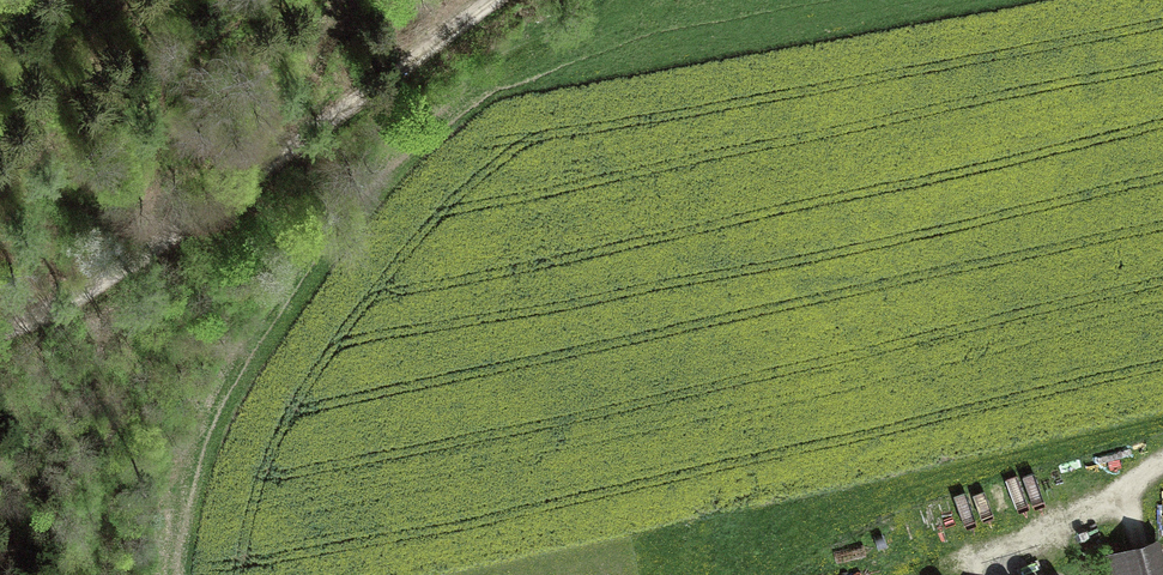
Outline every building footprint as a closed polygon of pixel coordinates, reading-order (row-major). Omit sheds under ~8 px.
[(1100,554),(1106,574),(1162,574),(1162,549),(1159,537),(1100,554)] [(1058,561),(1050,554),(1031,572),(1034,574),(1045,574),(1058,561)]
